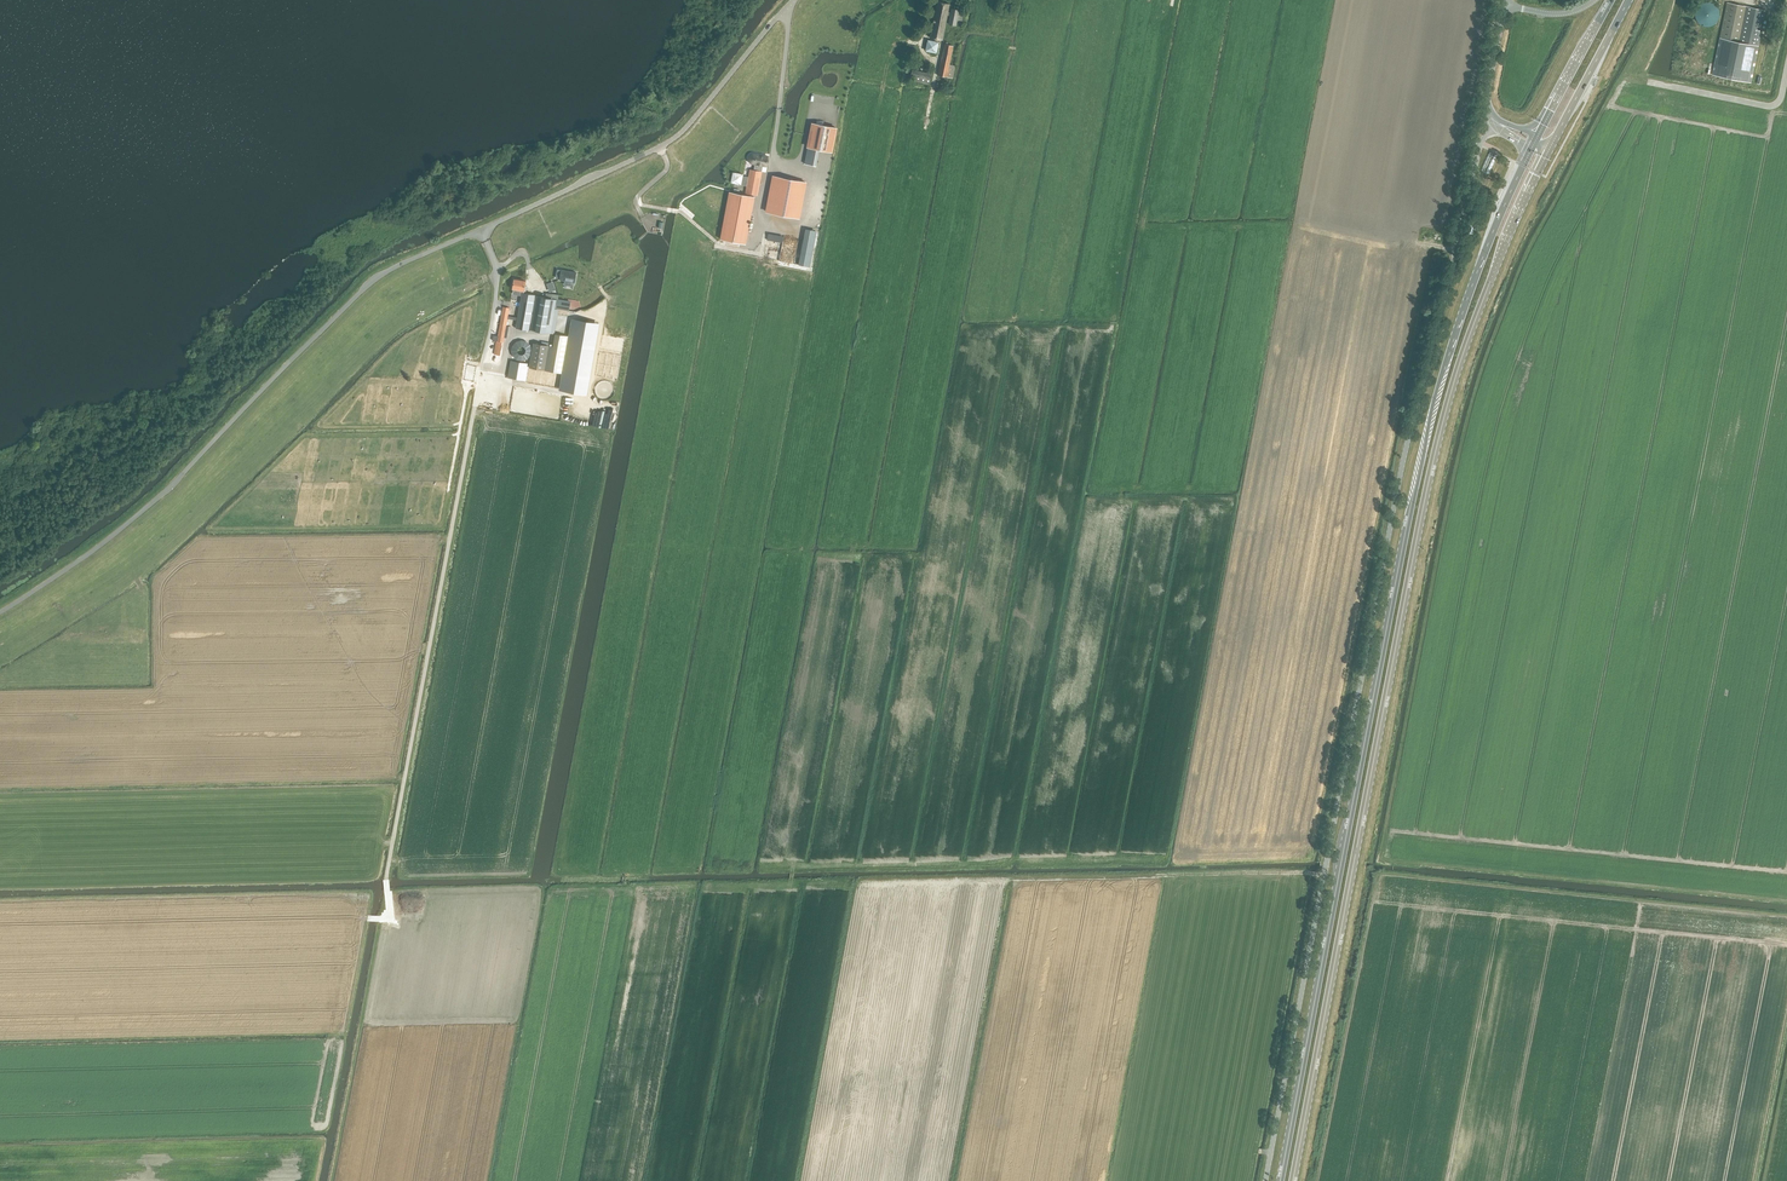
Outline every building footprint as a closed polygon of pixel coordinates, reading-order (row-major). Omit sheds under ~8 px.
[(957,19),(963,20),(964,13),(959,12),(959,9),(952,8),(951,12),(948,12),(950,4),(937,1),(930,37),(942,39),(944,33),(948,15),(950,15),(949,23),(956,25),(957,19)] [(1719,2),(1699,2),(1699,8),(1696,8),(1697,24),(1720,23),(1719,2)] [(1766,10),(1727,2),(1713,76),(1751,83),(1766,10)] [(928,38),(926,50),(937,52),(939,40),(928,38)] [(938,74),(953,77),(955,65),(950,64),(953,45),(945,43),(938,74)] [(910,79),(929,83),(931,73),(912,69),(910,79)] [(812,123),(808,147),(831,151),(836,128),(812,123)] [(751,162),(753,163),(755,164),(754,169),(750,169),(745,193),(758,195),(762,171),(763,165),(766,166),(768,156),(755,154),(752,154),(751,155),(749,157),(749,159),(750,161),(751,162)] [(732,182),(740,184),(742,174),(734,172),(732,182)] [(773,176),(767,211),(799,217),(805,182),(773,176)] [(730,191),(721,239),(745,244),(754,196),(730,191)] [(805,229),(799,264),(810,266),(816,231),(805,229)] [(559,279),(574,282),(576,272),(561,269),(559,279)] [(514,278),(514,280),(512,288),(520,290),(520,292),(522,292),(516,327),(529,330),(530,329),(550,332),(555,308),(556,298),(535,295),(536,294),(525,292),(526,288),(525,287),(526,280),(514,278)] [(556,298),(555,308),(569,310),(571,301),(556,298)] [(503,341),(503,342),(509,307),(503,306),(497,340),(496,340),(493,354),(500,355),(503,341)] [(574,318),(562,390),(587,394),(599,323),(574,318)] [(534,343),(530,366),(562,372),(569,336),(562,335),(555,333),(553,346),(534,343)] [(511,360),(508,377),(525,380),(528,363),(511,360)]
